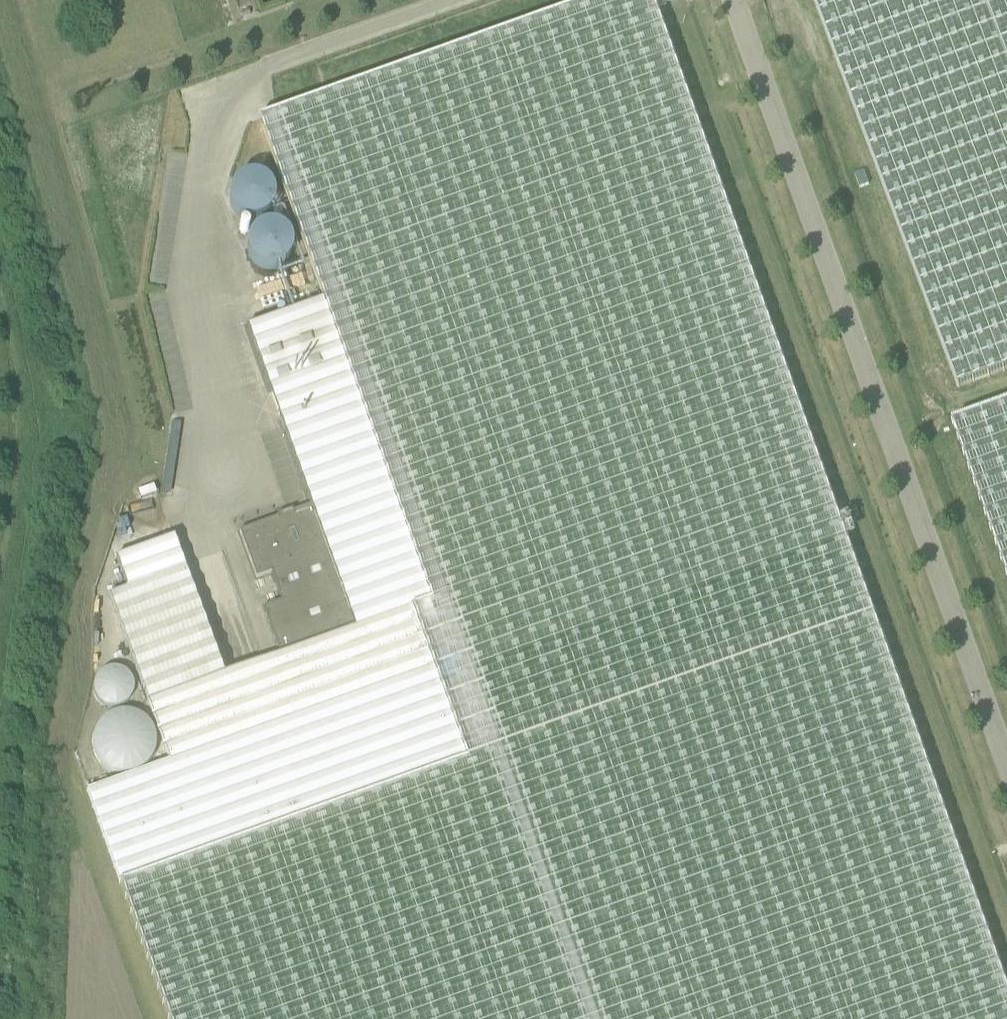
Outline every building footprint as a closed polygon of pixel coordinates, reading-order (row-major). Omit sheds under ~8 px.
[(267,606),(262,608),(280,655),(224,675),(185,567),(109,594),(169,762),(87,792),(168,1018),(1006,1018),(1006,1002),(649,0),(591,0),(257,119),(322,300),(247,327),(315,520),(259,541),(281,601),(267,606)] [(957,388),(1006,369),(1006,0),(812,0),(957,388)] [(275,195),(275,194),(274,186),(271,182),(268,178),(262,174),(254,172),(247,172),(244,173),(237,178),(232,185),(230,193),(231,201),(232,205),(235,209),(239,212),(242,214),(250,217),(254,217),(260,215),(264,214),(268,211),(273,204),(275,199),(275,195)] [(295,245),(293,236),(291,232),(288,228),(282,224),(274,222),(267,223),(264,224),(257,228),(252,235),(250,243),(251,251),(252,255),(255,259),(259,263),(262,265),(270,267),(274,267),(280,266),(284,264),(288,261),(293,254),(295,249),(295,245)] [(255,299),(242,304),(246,316),(259,312),(255,299)] [(951,424),(1006,578),(1006,404),(951,424)] [(157,743),(156,737),(155,732),(152,726),(149,721),(144,717),(139,714),(132,711),(126,710),(120,710),(114,712),(107,715),(102,719),(98,724),(94,729),(92,736),(91,741),(92,748),(93,753),(96,760),(100,765),(105,769),(112,773),(118,775),(124,775),(130,775),(136,773),(140,771),(146,767),(150,762),(154,757),(156,751),(157,743)]
